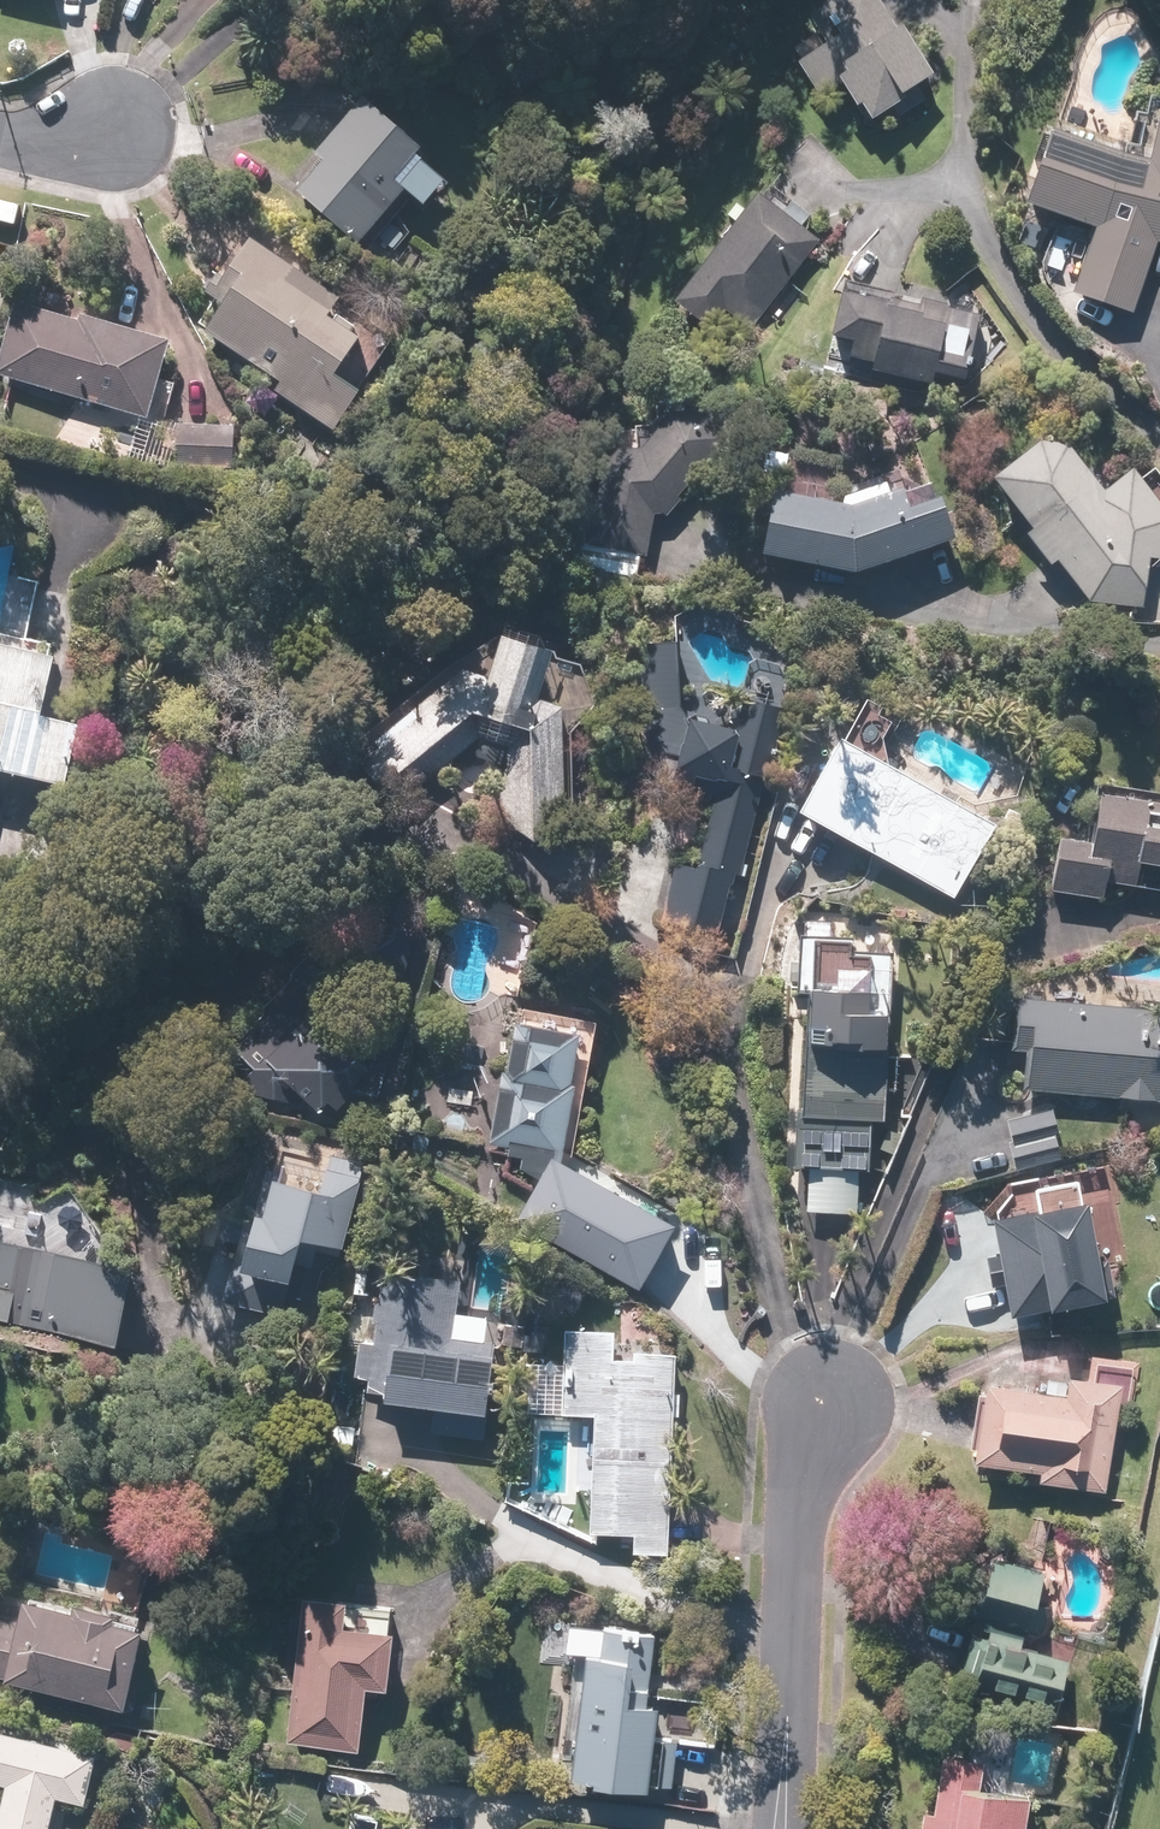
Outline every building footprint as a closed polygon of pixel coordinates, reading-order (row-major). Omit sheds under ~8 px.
[(830,42),(797,64),(819,98),(839,84),(865,124),(933,78),(883,5),(872,13),(864,0),(851,0),(817,23),(830,42)] [(447,188),(414,158),(418,152),(362,101),(299,169),(312,180),(302,191),(359,244),(402,197),(422,216),(447,188)] [(1130,314),(1156,248),(1157,244),(1159,244),(1159,116),(1152,155),(1048,124),(1023,208),(1096,230),(1072,292),(1130,314)] [(673,306),(702,329),(719,308),(751,332),(818,244),(756,196),(673,306)] [(224,304),(204,332),(279,385),(276,389),(333,430),(358,395),(331,376),(356,340),(323,317),(334,301),(254,244),(216,298),(224,304)] [(898,299),(897,306),(839,296),(828,358),(870,366),(869,373),(931,385),(932,377),(965,383),(978,314),(898,299)] [(14,305),(0,349),(0,374),(147,420),(170,344),(83,317),(80,325),(14,305)] [(592,549),(645,556),(652,509),(669,511),(726,436),(676,398),(634,454),(606,450),(592,549)] [(234,428),(173,424),(170,463),(231,467),(234,428)] [(1039,444),(1037,445),(992,480),(1088,604),(1142,609),(1146,559),(1159,560),(1159,506),(1132,469),(1101,493),(1064,445),(1039,444)] [(929,478),(887,494),(883,484),(843,499),(846,506),(773,493),(762,557),(855,575),(951,538),(929,478)] [(25,638),(36,584),(7,578),(0,610),(0,775),(65,788),(78,723),(40,716),(55,644),(25,638)] [(393,809),(473,740),(506,744),(501,843),(554,845),(561,712),(574,707),(549,650),(505,637),(503,643),(499,636),(463,658),(468,666),(354,764),(393,809)] [(673,866),(662,911),(720,926),(732,881),(740,883),(782,716),(738,705),(732,731),(687,719),(675,768),(719,779),(696,872),(673,866)] [(836,751),(801,814),(952,898),(987,835),(836,751)] [(1056,837),(1048,891),(1101,899),(1104,879),(1159,887),(1159,796),(1095,786),(1087,842),(1056,837)] [(802,1117),(795,1117),(793,1168),(799,1169),(799,1173),(809,1174),(807,1211),(855,1213),(856,1176),(866,1176),(868,1119),(884,1120),(888,1017),(863,1015),(865,982),(890,983),(891,953),(853,951),(854,939),(831,938),(832,925),(800,924),(797,998),(807,999),(802,1117)] [(288,1085),(320,1118),(334,1105),(338,1109),(349,1098),(355,1092),(351,1088),(367,1072),(314,1017),(327,1004),(304,981),(230,1054),(274,1099),(288,1085)] [(1029,999),(1029,1006),(1014,1005),(1011,1048),(1026,1049),(1023,1089),(1159,1099),(1159,1008),(1029,999)] [(562,1147),(575,1028),(515,1022),(503,1141),(562,1147)] [(1003,1122),(1009,1155),(1057,1147),(1050,1114),(1003,1122)] [(230,1304),(282,1317),(303,1238),(341,1248),(364,1159),(324,1149),(322,1158),(283,1147),(277,1172),(265,1169),(230,1304)] [(583,1253),(588,1244),(628,1265),(650,1226),(610,1204),(616,1192),(551,1157),(518,1218),(583,1253)] [(1100,1296),(1081,1200),(991,1218),(1010,1314),(1100,1296)] [(115,1349),(133,1272),(0,1242),(0,1323),(115,1349)] [(373,1342),(363,1342),(362,1378),(384,1400),(484,1411),(491,1343),(452,1339),(453,1289),(397,1287),(397,1305),(374,1305),(373,1342)] [(586,1533),(634,1535),(633,1552),(668,1554),(676,1356),(632,1354),(631,1362),(611,1361),(612,1334),(568,1332),(564,1416),(591,1417),(586,1533)] [(1097,1364),(1095,1379),(1059,1376),(1058,1389),(980,1382),(973,1460),(1038,1466),(1037,1481),(1105,1487),(1115,1395),(1135,1397),(1138,1368),(1097,1364)] [(1026,1620),(1041,1575),(994,1559),(984,1556),(967,1607),(977,1610),(957,1669),(1054,1701),(1068,1659),(1034,1647),(1042,1625),(1026,1620)] [(386,1688),(390,1634),(392,1607),(297,1601),(288,1740),(359,1745),(363,1686),(386,1688)] [(111,1614),(75,1606),(73,1614),(22,1602),(17,1619),(0,1615),(0,1679),(122,1708),(140,1630),(109,1622),(111,1614)] [(646,1706),(654,1636),(604,1630),(601,1659),(584,1657),(571,1781),(648,1789),(656,1707),(646,1706)] [(83,1805),(95,1756),(0,1733),(0,1784),(6,1786),(0,1810),(0,1828),(49,1828),(56,1799),(83,1805)] [(977,1790),(981,1760),(940,1755),(936,1785),(923,1783),(918,1828),(1020,1828),(1024,1796),(977,1790)]
